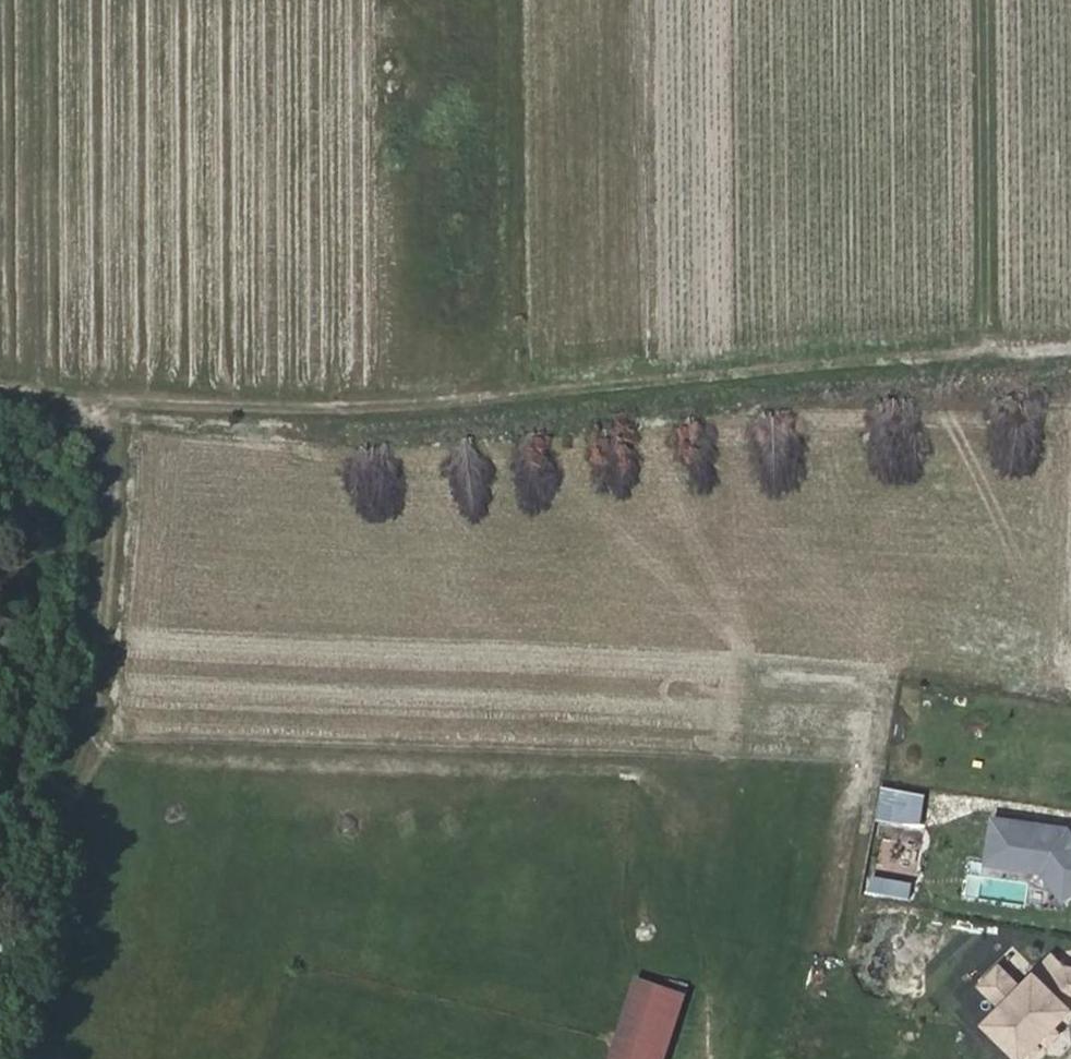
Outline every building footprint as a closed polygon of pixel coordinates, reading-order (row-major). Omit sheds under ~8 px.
[(980,863),(1045,873),(1042,889),(1070,893),(1070,824),(988,811),(980,863)] [(684,990),(631,975),(606,1058),(663,1058),(684,990)]
